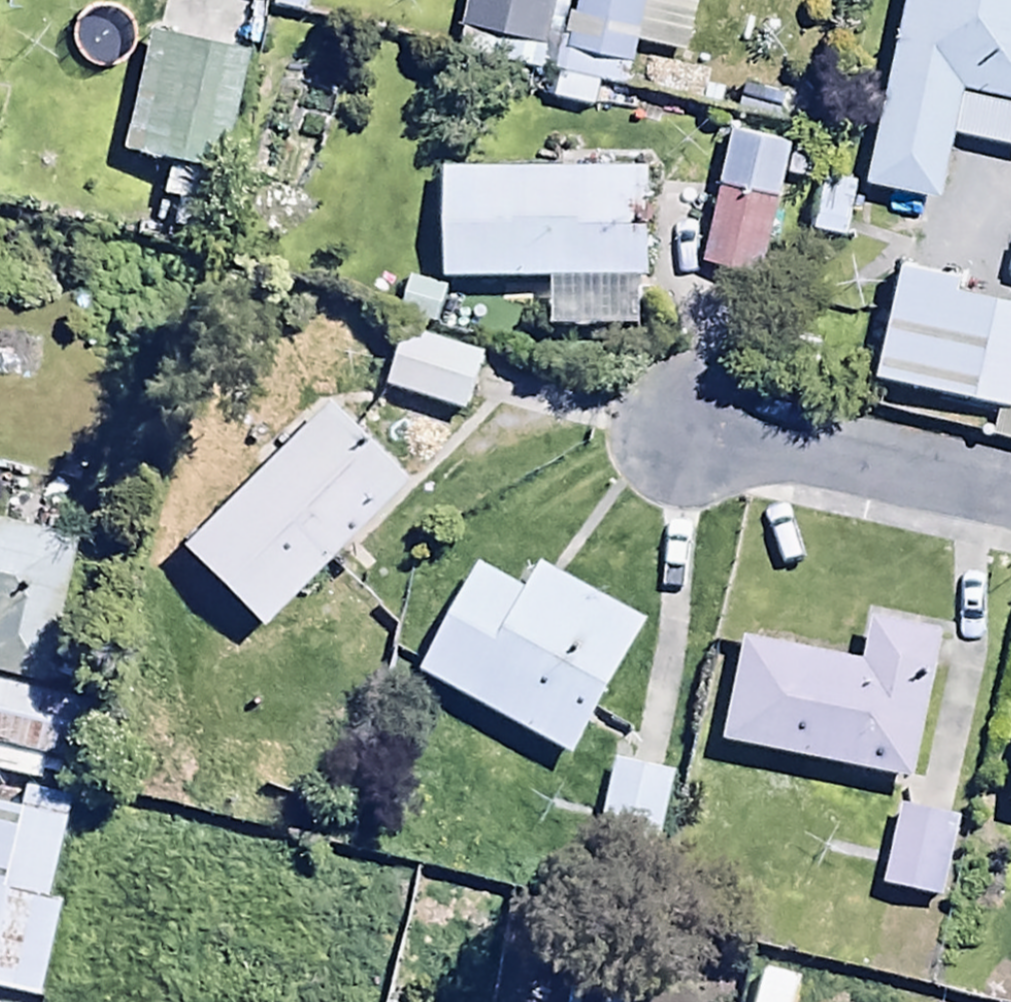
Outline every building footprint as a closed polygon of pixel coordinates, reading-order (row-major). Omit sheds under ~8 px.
[(460,22),(540,39),(548,0),(464,0),(460,22)] [(622,86),(640,0),(571,0),(552,101),(587,108),(593,80),(622,86)] [(861,177),(937,193),(949,134),(1010,146),(1010,0),(897,0),(861,177)] [(114,151),(163,161),(156,198),(170,200),(164,231),(196,237),(209,170),(217,172),(242,45),(139,25),(114,151)] [(711,178),(774,195),(786,138),(722,125),(711,178)] [(646,161),(434,158),(432,278),(548,280),(547,320),(635,321),(635,280),(645,280),(646,161)] [(856,181),(817,173),(806,228),(846,235),(856,181)] [(774,195),(711,178),(695,257),(759,270),(774,195)] [(891,258),(867,368),(997,396),(988,437),(1010,442),(1010,295),(953,282),(955,273),(891,258)] [(484,350),(396,327),(380,387),(469,410),(484,350)] [(256,628),(405,480),(324,398),(174,545),(256,628)] [(36,684),(72,537),(0,520),(0,675),(36,684)] [(477,560),(418,673),(568,755),(645,615),(536,555),(520,584),(477,560)] [(734,638),(714,739),(904,777),(934,627),(866,613),(857,662),(734,638)] [(57,757),(71,698),(0,681),(0,744),(57,757)] [(671,769),(610,760),(600,823),(661,832),(671,769)] [(33,995),(53,900),(45,898),(66,798),(19,788),(16,803),(0,800),(0,988),(33,995)] [(958,814),(892,801),(876,887),(942,899),(958,814)]
